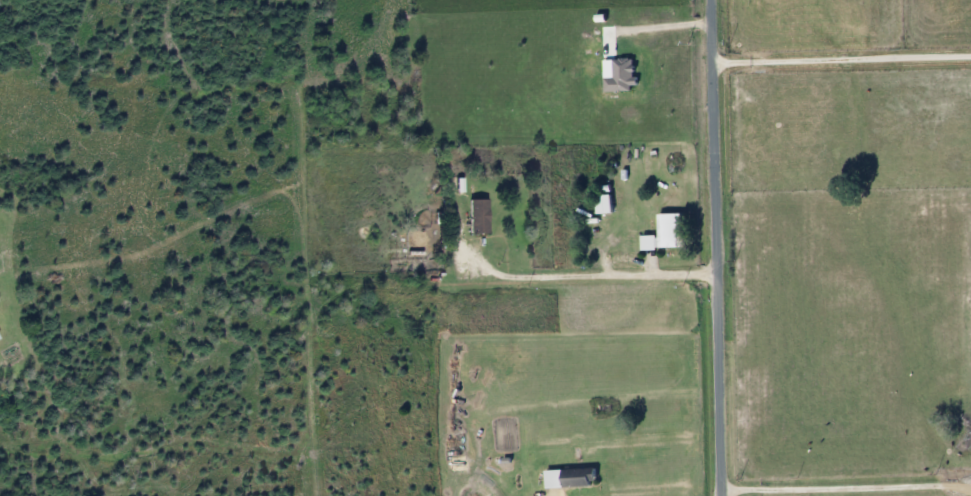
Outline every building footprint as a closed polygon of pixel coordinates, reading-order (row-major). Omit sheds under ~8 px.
[(597,215),(612,215),(612,196),(597,196),(597,215)] [(468,200),(468,235),(486,235),(486,200),(468,200)] [(641,237),(642,250),(670,250),(669,214),(658,214),(658,237),(641,237)] [(545,489),(596,488),(596,470),(545,471),(545,489)]
